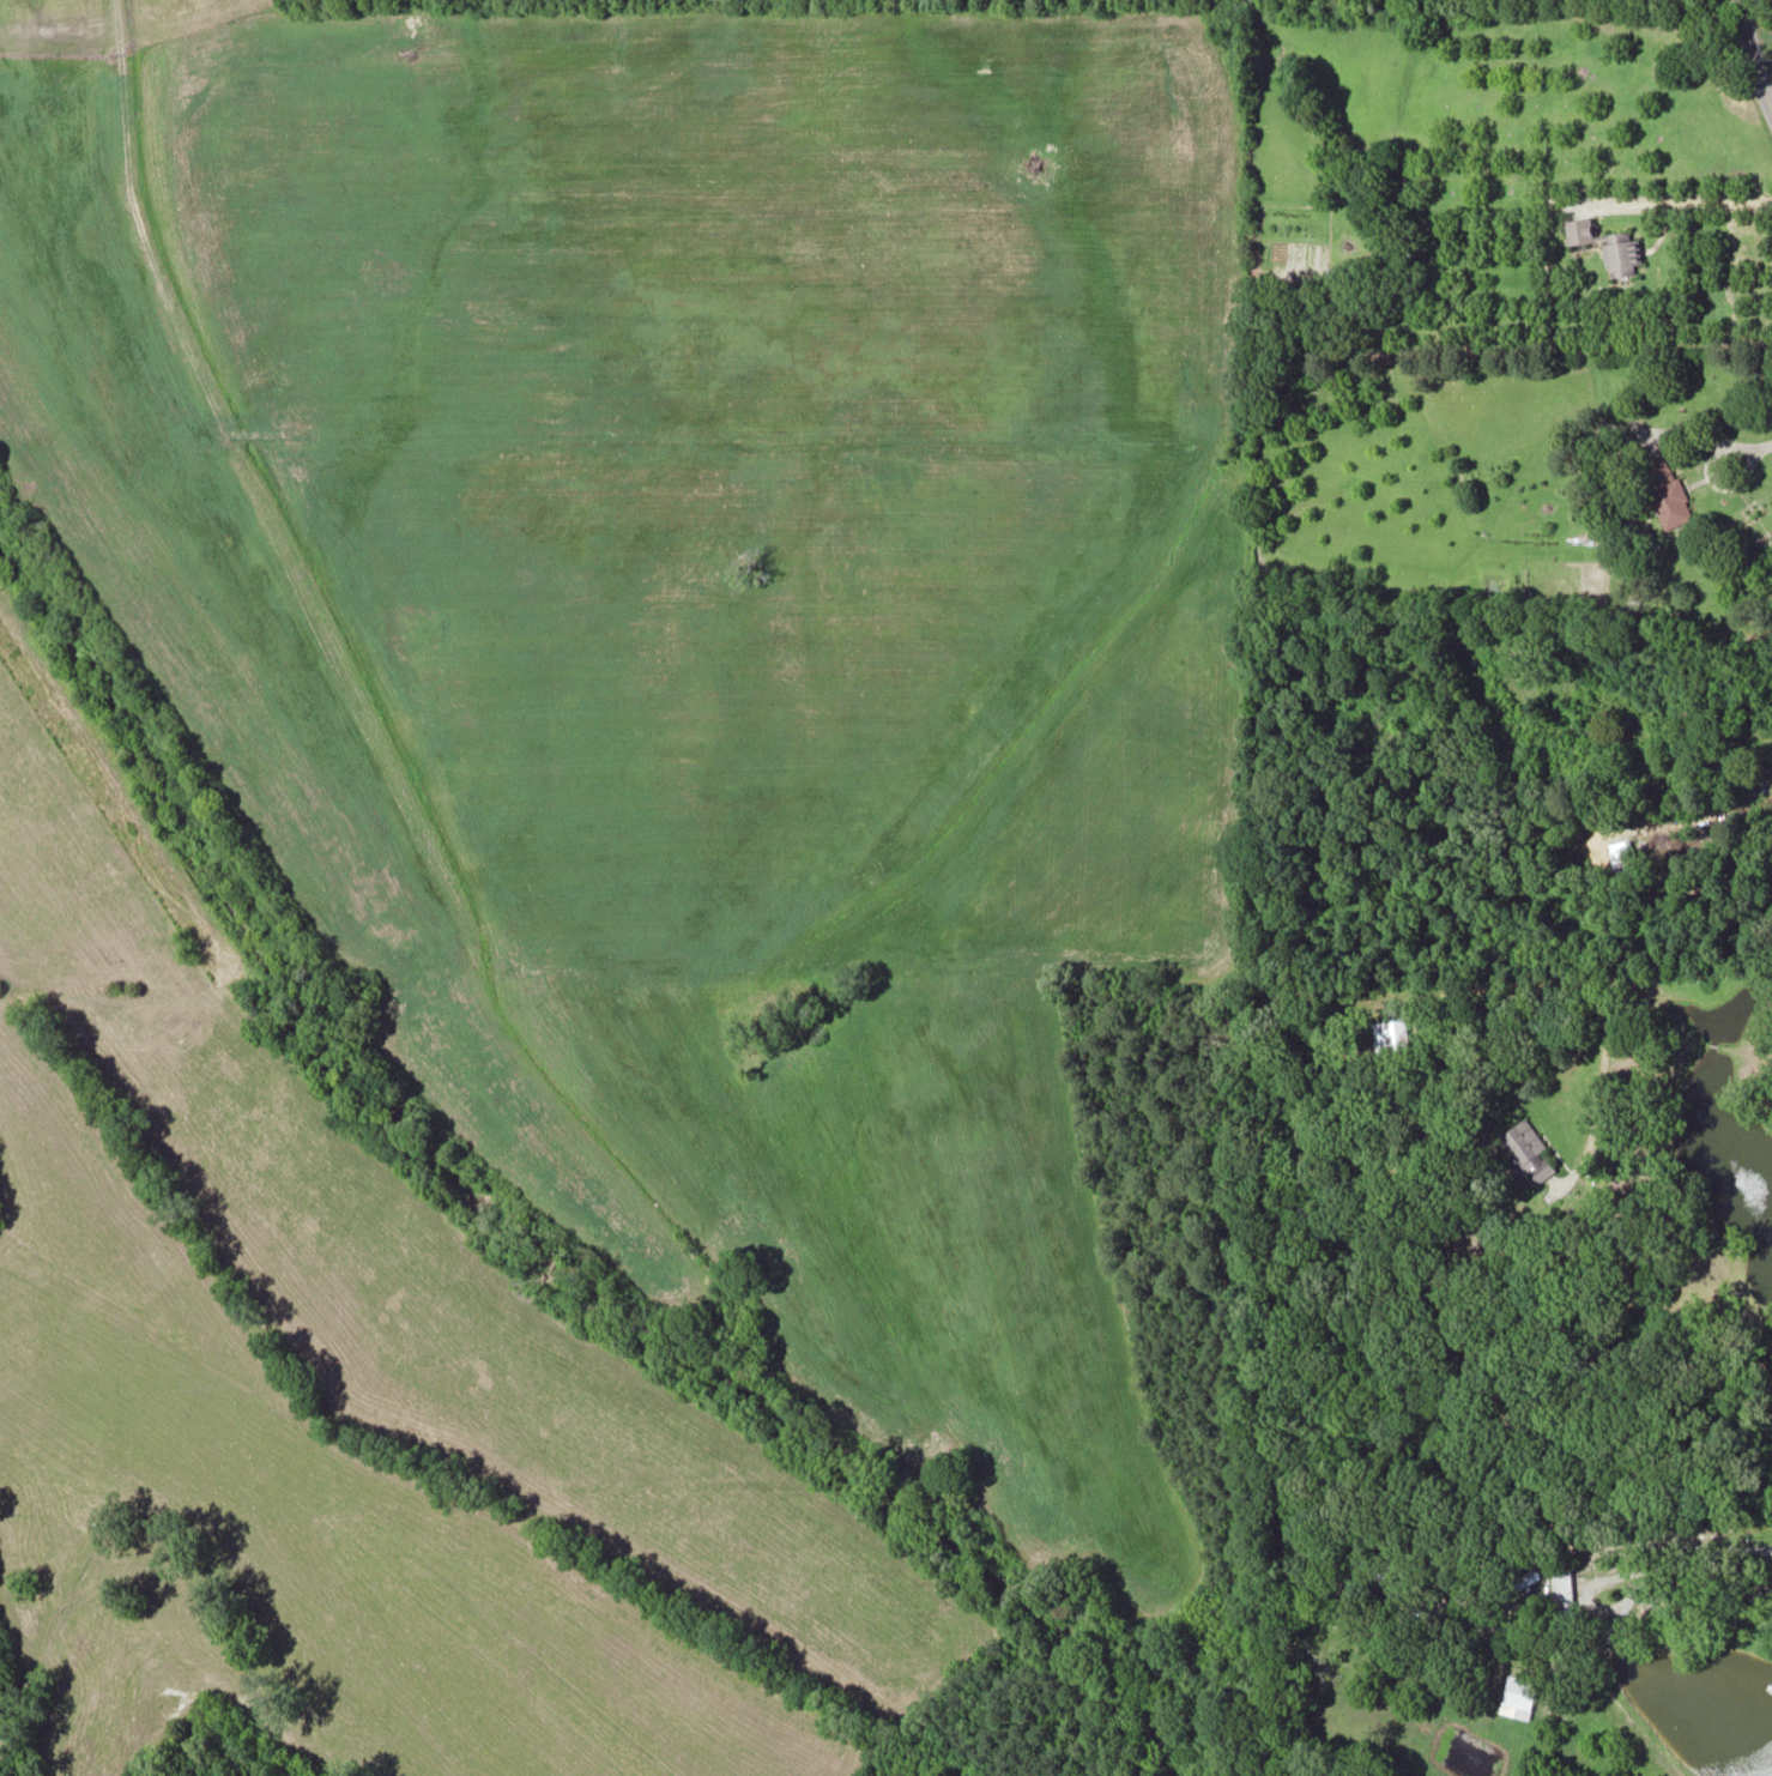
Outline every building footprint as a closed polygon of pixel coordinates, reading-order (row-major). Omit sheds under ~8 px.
[(1592,244),(1592,219),(1568,219),(1568,244),(1592,244)] [(1642,263),(1638,238),(1628,239),(1627,232),(1602,235),(1608,277),(1634,273),(1633,264),(1642,263)] [(1664,451),(1637,462),(1663,527),(1690,516),(1664,451)] [(1408,1048),(1407,1018),(1374,1019),(1375,1049),(1408,1048)] [(1524,1117),(1499,1135),(1533,1183),(1558,1165),(1524,1117)] [(1493,1601),(1540,1577),(1534,1567),(1487,1590),(1493,1601)] [(1536,1680),(1507,1673),(1498,1712),(1527,1718),(1536,1680)]
